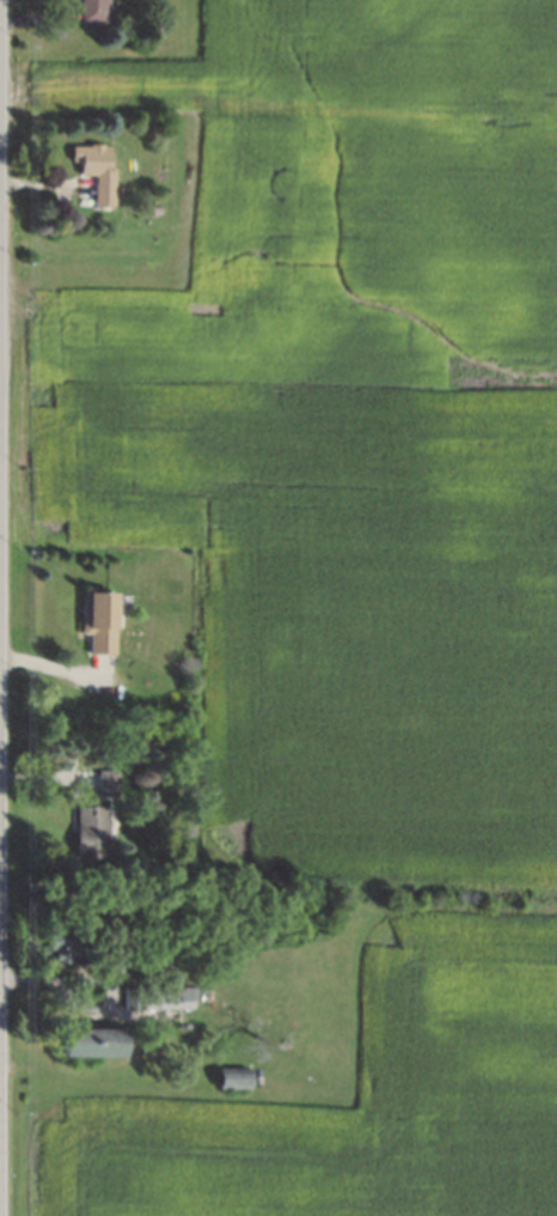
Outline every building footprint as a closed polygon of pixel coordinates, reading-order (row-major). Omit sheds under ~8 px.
[(80,22),(81,0),(109,0),(109,1),(104,2),(104,22),(80,22)] [(166,37),(155,37),(155,24),(166,23),(166,37)] [(91,194),(91,176),(79,176),(79,162),(72,162),(72,145),(110,145),(110,168),(115,168),(115,194),(91,194)] [(160,215),(141,214),(141,205),(161,205),(160,215)] [(80,588),(90,588),(90,594),(96,594),(96,592),(102,592),(102,594),(111,594),(111,653),(90,653),(88,633),(80,633),(80,588)] [(154,760),(154,747),(175,747),(175,760),(154,760)] [(98,795),(98,768),(122,770),(121,795),(98,795)] [(76,857),(78,807),(108,807),(108,843),(104,843),(104,857),(76,857)] [(86,962),(49,961),(49,950),(43,950),(43,930),(68,931),(68,944),(86,944),(86,962)] [(129,961),(100,961),(100,940),(129,941),(129,961)] [(124,1008),(124,987),(194,989),(192,1009),(124,1008)] [(122,1054),(63,1053),(63,1029),(123,1030),(122,1054)] [(251,1088),(218,1087),(218,1065),(252,1066),(251,1088)]
